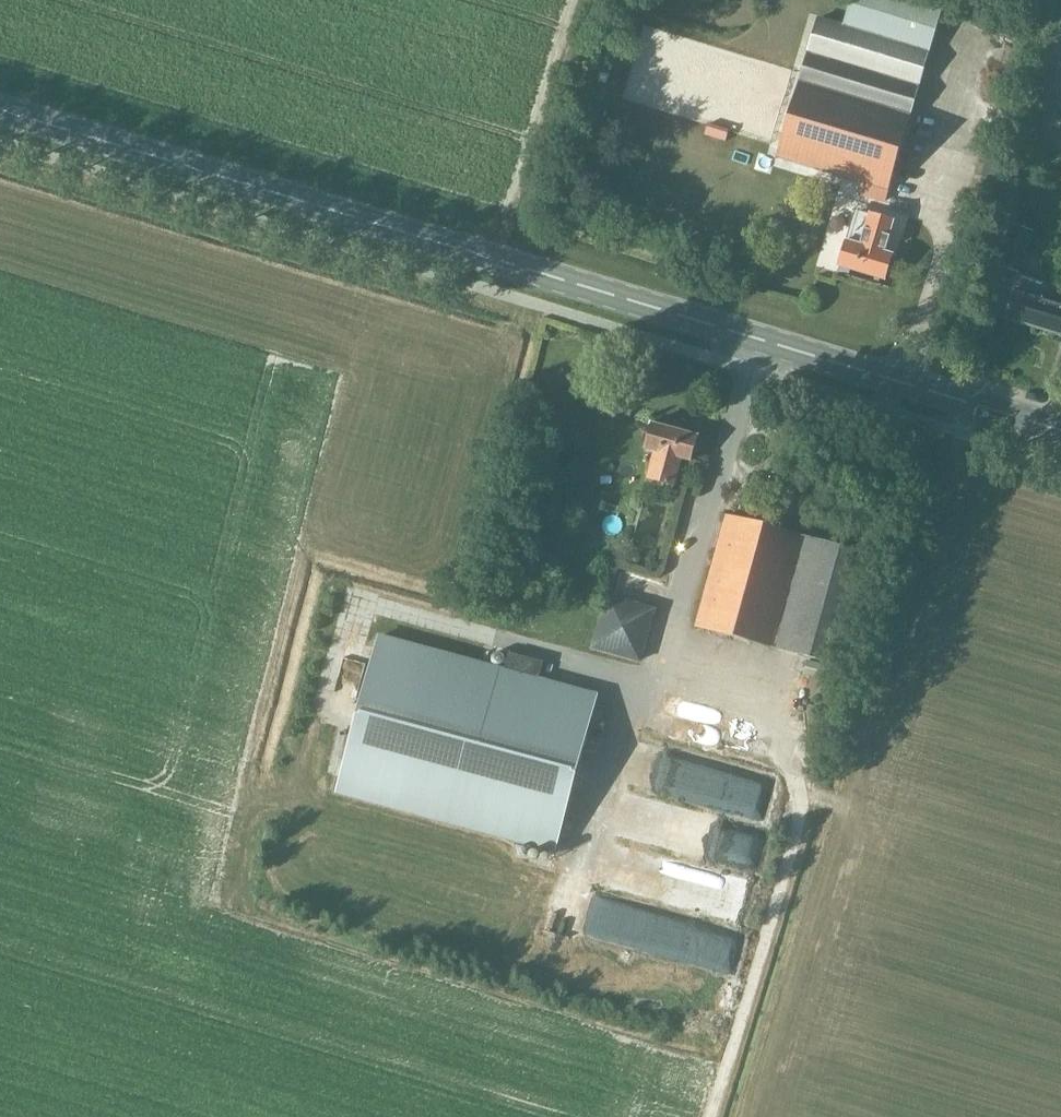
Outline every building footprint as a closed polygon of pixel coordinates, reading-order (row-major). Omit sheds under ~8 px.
[(800,80),(910,113),(941,8),(915,0),(850,0),(843,26),(817,18),(799,80),(800,80)] [(887,189),(910,113),(800,80),(777,156),(887,189)] [(723,115),(723,96),(706,95),(705,115),(723,115)] [(991,196),(995,181),(984,178),(980,193),(991,196)] [(885,279),(892,254),(884,251),(893,220),(869,213),(860,244),(845,240),(838,265),(885,279)] [(1008,244),(1000,269),(1013,273),(1021,248),(1008,244)] [(1036,326),(1049,283),(1017,274),(1012,290),(1004,317),(1036,326)] [(1049,283),(1036,326),(1060,334),(1060,287),(1049,283)] [(690,462),(697,437),(650,424),(643,449),(653,452),(646,479),(674,486),(681,460),(690,462)] [(844,667),(875,556),(726,515),(695,626),(844,667)] [(640,662),(656,608),(606,593),(590,647),(640,662)] [(378,637),(336,790),(556,849),(597,697),(537,681),(543,662),(509,653),(504,671),(378,637)]
